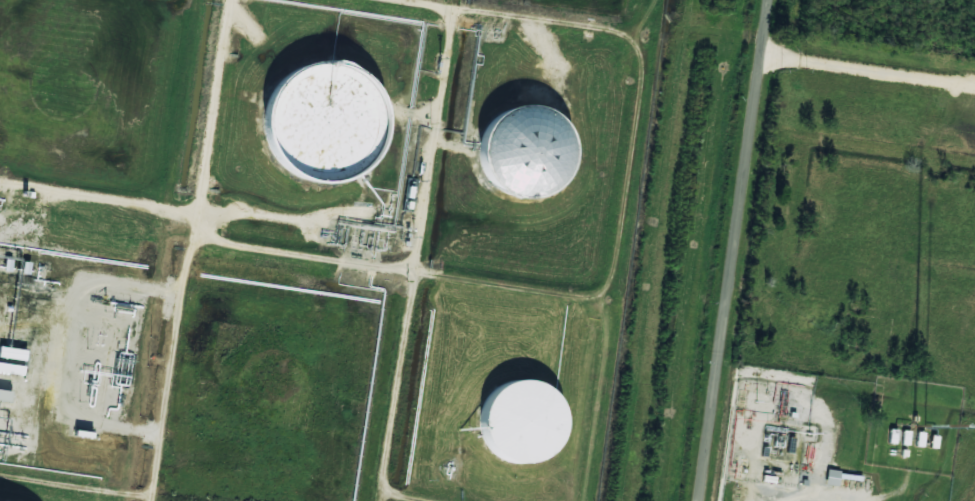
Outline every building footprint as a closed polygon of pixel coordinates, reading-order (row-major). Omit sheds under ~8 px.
[(273,162),(261,146),(255,127),(256,107),(263,88),(275,72),(293,62),(312,57),(332,59),(350,68),(365,82),(374,100),(377,120),(373,139),(363,157),(348,170),(329,178),(309,179),(290,173),(273,162)] [(495,189),(484,181),(477,169),(474,156),(475,143),(481,131),(490,121),(503,115),(516,113),(529,115),(541,122),(550,132),(555,144),(556,158),(552,171),(545,182),(534,190),(521,194),(507,194),(495,189)] [(24,375),(26,349),(0,347),(0,372),(24,375)] [(496,457),(486,449),(479,437),(476,424),(477,411),(483,399),(492,389),(504,383),(517,381),(531,383),(542,390),(551,400),(557,412),(557,426),(554,439),(546,450),(535,458),(523,462),(509,462),(496,457)] [(0,390),(0,400),(10,401),(11,391),(0,390)] [(909,431),(902,430),(901,444),(908,445),(909,431)] [(922,447),(924,432),(917,432),(915,446),(922,447)] [(856,481),(839,480),(839,470),(826,469),(825,485),(843,486),(843,492),(856,492),(856,481)]
